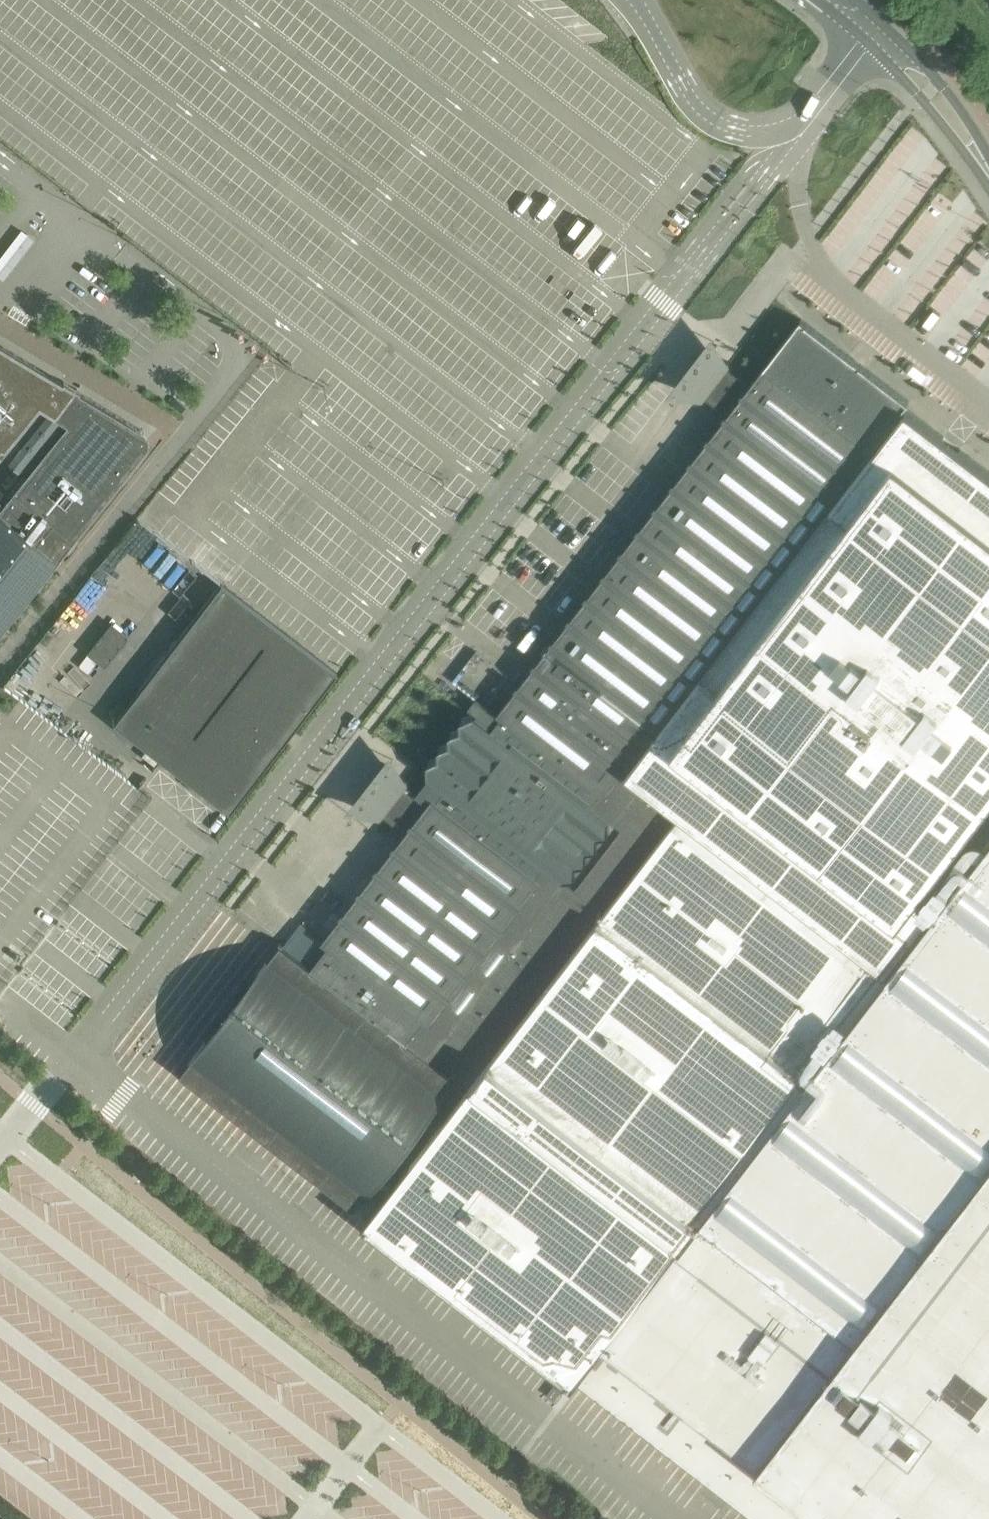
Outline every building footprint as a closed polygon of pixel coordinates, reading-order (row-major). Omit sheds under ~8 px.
[(12,243),(0,262),(0,269),(7,273),(22,249),(12,243)] [(905,407),(904,409),(903,407),(907,402),(908,402),(908,401),(800,318),(750,384),(726,366),(728,362),(726,361),(712,379),(698,398),(700,399),(703,395),(713,403),(710,407),(712,418),(719,423),(497,712),(501,715),(500,717),(491,728),(481,720),(489,709),(484,705),(477,714),(424,783),(416,793),(404,784),(407,780),(405,779),(392,795),(376,816),(379,817),(382,813),(405,832),(322,939),(329,944),(311,966),(284,945),(285,944),(279,940),(276,944),(277,944),(277,948),(230,1009),(187,1065),(184,1068),(181,1069),(177,1073),(183,1076),(184,1075),(351,1204),(351,1206),(356,1210),(364,1199),(390,1164),(400,1172),(363,1221),(573,1383),(576,1379),(757,1518),(988,1518),(988,472),(905,407)] [(62,381),(0,344),(0,453),(25,473),(0,503),(0,623),(52,558),(70,536),(144,443),(145,443),(145,442),(145,441),(146,440),(146,439),(146,438),(146,437),(146,436),(146,435),(141,429),(76,390),(62,381)] [(138,690),(113,722),(229,812),(336,672),(220,583),(218,585),(138,690)] [(88,652),(105,665),(128,636),(111,623),(88,652)] [(455,682),(482,697),(499,667),(472,652),(455,682)] [(476,699),(469,708),(477,714),(484,705),(476,699)] [(491,728),(500,717),(489,709),(481,720),(491,728)] [(430,775),(476,716),(473,713),(460,717),(460,728),(450,731),(449,742),(439,745),(438,757),(428,760),(428,772),(430,775)] [(285,940),(310,954),(317,940),(292,927),(285,940)]
